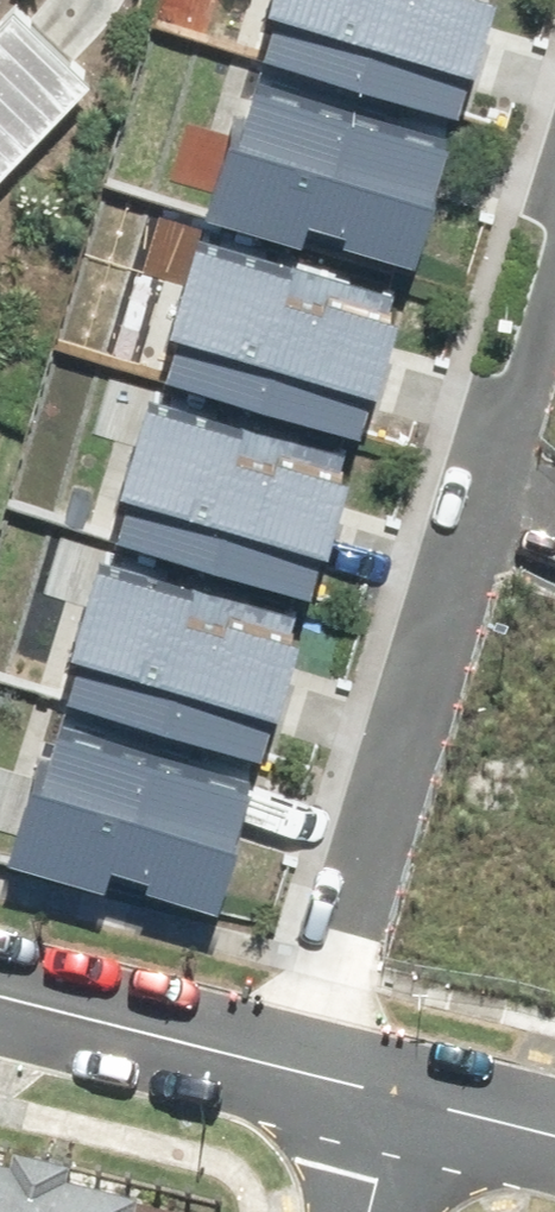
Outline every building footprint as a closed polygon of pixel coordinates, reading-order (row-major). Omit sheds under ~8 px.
[(38,0),(18,0),(0,19),(0,173),(107,64),(71,30),(38,0)] [(284,29),(469,85),(483,39),(491,42),(504,0),(293,0),(284,29)] [(246,99),(221,180),(414,239),(417,227),(428,231),(450,160),(442,158),(456,112),(271,55),(257,102),(246,99)] [(399,270),(206,211),(181,292),(192,295),(177,342),(362,399),(376,353),(385,355),(406,285),(395,281),(399,270)] [(347,433),(154,374),(129,455),(140,458),(125,505),(310,562),(324,516),(333,519),(354,448),(343,445),(347,433)] [(303,595),(110,536),(85,617),(96,621),(81,668),(266,724),(280,678),(289,681),(310,610),(299,607),(303,595)] [(42,744),(17,826),(210,885),(214,873),(225,876),(247,805),(238,803),(253,757),(68,701),(53,748),(42,744)] [(156,1210),(86,1192),(89,1182),(28,1166),(24,1182),(0,1175),(0,1211),(156,1211),(156,1210)]
